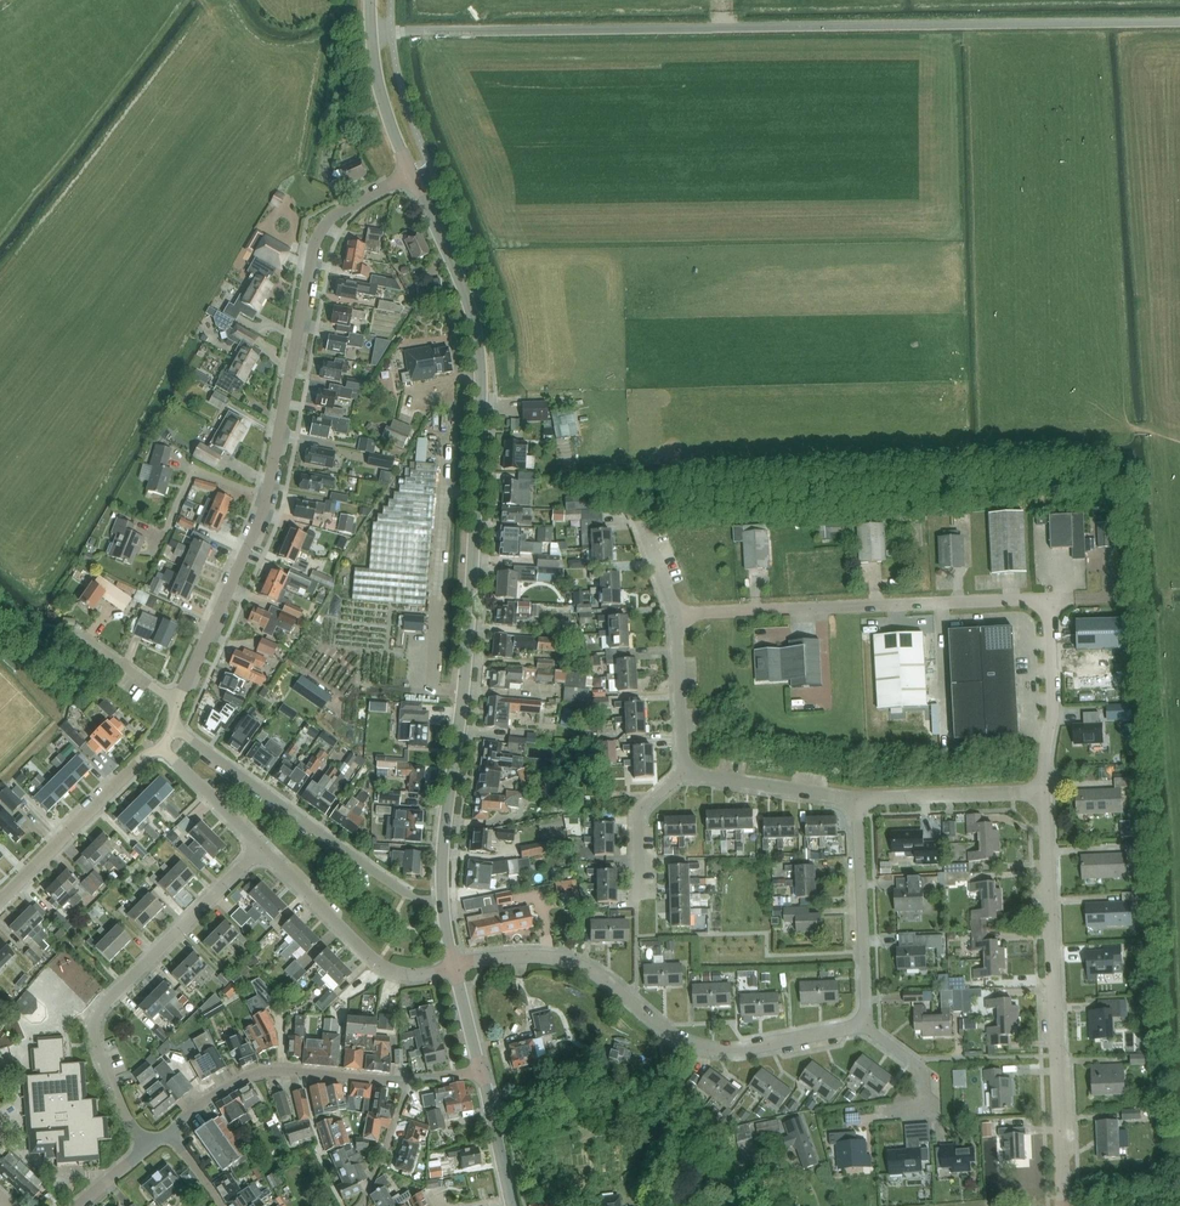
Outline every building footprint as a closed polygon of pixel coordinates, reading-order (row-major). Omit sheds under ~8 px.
[(346,184),(366,176),(359,160),(339,169),(346,184)] [(335,190),(343,186),(340,179),(332,183),(335,190)] [(284,196),(275,191),(268,204),(277,208),(284,196)] [(367,228),(366,234),(381,237),(383,237),(385,231),(367,228)] [(288,250),(265,237),(257,232),(247,249),(255,254),(255,256),(256,256),(247,272),(252,275),(249,280),(253,282),(249,290),(265,299),(272,286),(265,282),(274,267),(278,269),(288,250)] [(363,251),(378,254),(381,237),(366,234),(364,245),(348,242),(346,257),(362,259),(363,251)] [(414,261),(429,254),(420,234),(405,241),(414,261)] [(360,270),(362,259),(346,257),(343,271),(359,274),(358,277),(367,278),(369,271),(360,270)] [(394,280),(386,279),(371,276),(370,284),(377,286),(394,289),(399,290),(394,280)] [(377,286),(370,284),(357,282),(357,284),(339,281),(336,296),(354,300),(355,293),(375,297),(377,286)] [(442,297),(440,284),(415,288),(417,301),(442,297)] [(253,320),(265,299),(249,290),(244,297),(240,295),(234,306),(229,303),(223,313),(236,320),(240,313),(253,320)] [(395,303),(377,300),(376,310),(393,313),(395,303)] [(353,327),(349,326),(350,318),(365,320),(366,313),(352,310),(334,307),(331,323),(337,324),(336,331),(349,333),(349,334),(352,334),(353,327)] [(257,337),(236,325),(233,330),(229,328),(233,321),(217,312),(213,318),(215,327),(224,333),(227,339),(239,345),(235,352),(239,354),(235,362),(251,371),(259,357),(258,357),(262,351),(252,346),(257,337)] [(363,336),(352,334),(349,334),(348,338),(347,337),(346,339),(339,337),(339,338),(328,336),(326,350),(333,351),(333,352),(344,354),(346,346),(361,349),(363,336)] [(375,339),(373,351),(384,353),(391,342),(375,339)] [(434,375),(452,372),(448,348),(430,351),(430,347),(404,351),(408,372),(410,372),(411,382),(435,378),(434,375)] [(348,363),(343,362),(343,360),(334,359),(333,363),(331,363),(331,364),(323,363),(321,378),(340,381),(341,373),(346,374),(348,363)] [(244,384),(251,371),(235,362),(231,369),(226,367),(215,386),(228,394),(232,388),(238,392),(244,384)] [(209,377),(200,373),(197,378),(206,383),(209,377)] [(364,382),(346,378),(344,388),(359,391),(364,382)] [(318,390),(315,405),(325,407),(324,415),(342,418),(344,410),(333,408),(335,397),(350,400),(353,390),(342,388),(342,387),(330,385),(328,392),(318,390)] [(228,399),(213,391),(207,403),(222,411),(228,399)] [(546,421),(545,402),(520,403),(521,422),(546,421)] [(576,434),(571,408),(549,413),(554,439),(576,434)] [(222,433),(238,442),(245,429),(238,425),(242,419),(228,411),(217,431),(222,433)] [(309,435),(328,438),(330,429),(334,430),(334,432),(346,435),(349,420),(320,415),(319,420),(313,419),(309,435)] [(407,435),(385,426),(379,440),(401,449),(407,435)] [(166,439),(170,433),(162,428),(158,434),(166,439)] [(551,428),(542,428),(542,441),(554,441),(551,428)] [(230,455),(238,442),(222,433),(217,441),(213,438),(207,449),(199,445),(194,455),(215,467),(220,458),(220,457),(223,451),(230,455)] [(375,441),(358,438),(356,451),(369,453),(372,454),(375,441)] [(525,443),(519,443),(505,442),(504,468),(524,469),(525,443)] [(172,470),(166,469),(171,450),(155,445),(149,466),(153,467),(147,490),(164,496),(172,470)] [(335,452),(318,448),(318,450),(307,448),(304,463),(324,467),(332,469),(335,452)] [(391,470),(394,458),(372,454),(369,453),(366,465),(391,470)] [(424,606),(427,575),(436,465),(416,463),(415,471),(410,470),(410,478),(405,478),(404,485),(399,485),(399,493),(394,492),(393,500),(388,500),(388,507),(383,507),(382,515),(377,514),(377,523),(373,523),(369,569),(354,568),(352,600),(424,606)] [(529,486),(530,486),(535,486),(536,474),(518,473),(517,481),(503,480),(502,504),(516,505),(527,506),(529,486)] [(319,492),(320,484),(332,487),(334,479),(311,475),(310,478),(301,476),(299,488),(319,492)] [(215,485),(194,479),(192,486),(213,492),(215,485)] [(196,489),(190,487),(185,499),(190,502),(196,489)] [(347,496),(330,492),(328,500),(346,504),(347,496)] [(204,507),(225,517),(232,500),(218,494),(214,502),(208,499),(204,507)] [(589,509),(589,497),(573,497),(574,510),(589,509)] [(604,499),(604,507),(612,506),(612,498),(604,499)] [(193,505),(183,501),(179,510),(189,514),(193,505)] [(325,504),(316,503),(316,505),(297,501),(293,516),(313,520),(315,511),(323,513),(323,512),(328,513),(329,505),(325,504)] [(325,501),(325,504),(329,505),(328,513),(323,512),(323,513),(334,515),(336,503),(325,501)] [(218,533),(225,517),(204,507),(200,516),(207,519),(203,526),(218,533)] [(366,509),(365,516),(368,517),(373,509),(366,508),(366,509)] [(531,509),(521,509),(502,508),(501,522),(530,524),(531,509)] [(563,522),(563,511),(552,511),(551,521),(563,522)] [(186,515),(179,512),(175,523),(177,524),(190,530),(193,524),(184,520),(186,515)] [(989,514),(993,575),(1027,573),(1024,512),(989,514)] [(351,534),(354,517),(340,514),(337,532),(351,534)] [(1051,550),(1073,549),(1074,560),(1085,559),(1083,515),(1050,516),(1051,550)] [(139,550),(144,539),(131,533),(134,525),(118,518),(112,533),(120,536),(116,546),(110,543),(106,553),(112,555),(112,557),(131,565),(137,550),(139,550)] [(610,546),(610,530),(600,531),(599,518),(580,519),(582,545),(592,545),(592,547),(610,546)] [(1098,524),(1099,548),(1111,548),(1110,523),(1098,524)] [(860,564),(886,562),(884,524),(858,526),(860,564)] [(830,526),(830,525),(819,525),(819,540),(830,539),(830,533),(844,533),(843,525),(830,526)] [(768,532),(766,532),(766,526),(733,528),(734,543),(744,542),(746,570),(770,569),(768,532)] [(520,535),(520,528),(501,527),(500,542),(522,543),(522,540),(524,540),(524,542),(525,542),(526,536),(520,535)] [(309,554),(314,543),(317,536),(307,532),(306,535),(291,528),(289,533),(288,532),(283,542),(300,550),(309,554)] [(551,529),(536,528),(535,542),(550,543),(551,529)] [(943,569),(963,568),(961,539),(942,539),(943,569)] [(1096,539),(1086,540),(1086,542),(1086,552),(1096,552),(1096,542),(1096,539)] [(525,543),(525,542),(524,542),(524,540),(522,540),(522,543),(500,542),(499,556),(519,557),(519,552),(533,553),(533,543),(525,543)] [(205,562),(211,548),(194,541),(190,549),(177,543),(175,549),(205,562)] [(296,558),(300,550),(283,542),(279,552),(280,553),(278,558),(293,564),(292,567),(305,573),(308,565),(303,563),(304,562),(296,558)] [(561,556),(557,544),(550,543),(549,556),(558,556),(561,556)] [(611,562),(610,546),(592,547),(592,545),(582,545),(582,551),(592,550),(592,563),(611,562)] [(199,575),(205,562),(175,549),(172,554),(185,560),(182,567),(199,575)] [(82,560),(89,563),(93,555),(86,552),(82,560)] [(542,567),(542,568),(557,569),(558,556),(549,556),(536,555),(535,567),(542,567)] [(583,560),(568,560),(568,568),(583,568),(583,560)] [(537,568),(529,567),(514,566),(513,573),(498,572),(497,598),(515,599),(516,581),(536,583),(536,582),(537,568)] [(193,588),(199,575),(182,567),(179,575),(165,569),(163,575),(193,588)] [(557,569),(542,568),(537,568),(536,582),(561,583),(562,569),(557,569)] [(311,580),(302,576),(290,570),(287,576),(270,569),(264,582),(282,590),(284,591),(287,586),(298,591),(299,588),(307,591),(311,580)] [(328,577),(312,570),(308,579),(325,586),(328,577)] [(600,590),(619,589),(618,573),(600,574),(600,573),(589,573),(589,579),(599,578),(600,588),(600,590)] [(187,602),(193,588),(163,575),(160,580),(174,587),(170,594),(187,602)] [(155,578),(152,577),(146,591),(157,596),(163,582),(160,580),(160,581),(155,578)] [(122,611),(131,599),(103,580),(97,588),(92,585),(80,602),(92,610),(102,596),(122,611)] [(279,596),(282,590),(264,582),(258,595),(276,603),(284,606),(282,611),(298,619),(302,611),(288,605),(290,601),(279,596)] [(619,605),(619,589),(600,590),(600,588),(590,588),(590,594),(600,593),(601,606),(619,605)] [(324,596),(317,593),(313,601),(320,605),(324,596)] [(529,617),(530,603),(529,603),(522,603),(507,602),(507,607),(496,606),(495,624),(512,625),(512,616),(529,618),(529,617)] [(578,613),(590,612),(590,604),(575,605),(575,613),(578,612),(578,613)] [(538,605),(530,605),(529,617),(538,618),(538,605)] [(277,626),(288,631),(294,618),(282,612),(279,619),(254,608),(248,621),(264,628),(262,633),(272,637),(277,626)] [(562,608),(560,640),(575,641),(576,631),(574,631),(575,621),(571,620),(572,609),(562,608)] [(590,612),(578,613),(578,624),(591,623),(590,612)] [(56,622),(56,614),(46,613),(46,622),(56,622)] [(166,649),(176,627),(163,621),(163,622),(143,613),(133,634),(154,643),(153,644),(166,649)] [(403,630),(417,631),(419,617),(404,615),(403,630)] [(626,617),(620,617),(608,618),(608,616),(597,616),(598,622),(608,621),(608,631),(608,633),(627,632),(626,617)] [(1126,650),(1125,621),(1076,622),(1077,651),(1126,650)] [(983,657),(1015,655),(1013,628),(981,630),(983,657)] [(951,659),(983,657),(981,630),(949,632),(951,659)] [(628,648),(627,632),(608,633),(608,631),(598,631),(599,637),(609,637),(609,649),(605,649),(605,655),(624,654),(624,648),(628,648)] [(512,659),(513,648),(554,652),(555,640),(506,635),(495,634),(492,657),(512,659)] [(927,707),(923,634),(874,637),(879,710),(927,707)] [(273,657),(278,646),(262,639),(257,650),(273,657)] [(755,651),(757,683),(792,681),(792,688),(822,687),(819,640),(790,642),(790,649),(755,651)] [(577,654),(578,642),(569,641),(567,653),(577,654)] [(261,670),(266,659),(244,649),(242,654),(235,651),(229,665),(237,668),(234,674),(261,686),(265,678),(250,671),(253,666),(261,670)] [(635,660),(624,660),(624,654),(605,655),(606,665),(616,664),(617,674),(617,676),(635,675),(635,660)] [(984,685),(1016,683),(1015,655),(983,657),(984,685)] [(599,666),(599,656),(589,656),(589,666),(599,666)] [(952,686),(984,685),(983,657),(951,659),(952,686)] [(554,660),(536,659),(535,669),(553,670),(554,660)] [(522,669),(505,668),(504,671),(491,670),(490,688),(503,689),(508,689),(509,684),(520,685),(522,669)] [(554,671),(554,672),(536,671),(535,681),(552,682),(552,684),(562,684),(562,688),(563,688),(562,701),(562,702),(588,704),(589,692),(591,692),(593,674),(591,674),(564,672),(554,671)] [(241,689),(244,682),(225,674),(219,688),(225,690),(221,699),(240,707),(247,691),(241,689)] [(636,691),(635,675),(617,676),(617,674),(607,675),(607,680),(617,680),(618,692),(636,691)] [(330,697),(300,676),(291,688),(321,710),(330,697)] [(986,712),(1018,710),(1016,683),(984,685),(986,712)] [(954,714),(986,712),(984,685),(952,686),(954,714)] [(604,690),(592,690),(592,698),(605,697),(604,690)] [(538,713),(539,702),(489,697),(486,727),(507,729),(509,711),(538,713)] [(607,707),(607,698),(591,699),(592,709),(607,707)] [(116,711),(104,699),(97,706),(109,718),(116,711)] [(625,720),(644,719),(643,703),(625,704),(625,702),(614,703),(614,708),(624,708),(625,717),(625,720)] [(202,727),(214,736),(220,727),(225,730),(237,713),(223,703),(217,712),(219,713),(218,715),(210,710),(202,727)] [(408,745),(426,746),(427,724),(426,724),(426,722),(427,722),(428,712),(420,711),(421,704),(401,703),(401,710),(400,710),(399,722),(398,741),(408,742),(408,745)] [(283,704),(279,711),(286,715),(290,708),(283,704)] [(939,705),(931,705),(933,736),(941,735),(939,705)] [(1130,705),(1106,707),(1107,721),(1131,719),(1130,705)] [(987,739),(1019,737),(1018,710),(986,712),(987,739)] [(955,741),(987,739),(986,712),(954,714),(955,741)] [(1075,726),(1075,744),(1103,743),(1102,725),(1100,725),(1099,713),(1084,713),(1084,725),(1075,726)] [(239,754),(247,742),(259,725),(244,715),(232,732),(235,734),(227,745),(239,754)] [(644,734),(644,719),(625,720),(625,717),(615,718),(615,723),(625,723),(626,735),(644,734)] [(118,733),(123,728),(114,718),(108,724),(106,722),(98,730),(114,746),(122,738),(118,733)] [(318,731),(306,723),(300,731),(313,740),(318,731)] [(79,748),(85,742),(67,724),(60,730),(79,748)] [(106,754),(114,746),(98,730),(90,738),(92,740),(87,744),(87,745),(95,754),(96,755),(102,750),(106,754)] [(257,737),(263,741),(268,735),(262,731),(257,737)] [(332,736),(326,743),(333,748),(338,741),(332,736)] [(525,738),(507,737),(506,749),(523,751),(525,738)] [(278,758),(277,758),(282,751),(268,740),(263,747),(256,742),(245,758),(255,765),(267,773),(278,758)] [(500,754),(502,743),(484,741),(480,766),(498,769),(498,766),(510,768),(512,756),(500,754)] [(95,754),(87,745),(87,744),(85,742),(79,748),(90,759),(95,754)] [(600,765),(616,764),(615,742),(598,743),(600,765)] [(296,769),(295,768),(288,764),(293,758),(291,756),(297,748),(292,744),(285,753),(288,755),(280,765),(272,777),(284,786),(296,769)] [(568,750),(573,755),(578,749),(573,745),(568,750)] [(633,763),(652,762),(651,746),(633,747),(633,745),(622,746),(623,751),(633,751),(633,760),(633,763)] [(349,753),(351,750),(344,746),(340,752),(347,756),(349,753)] [(314,773),(322,763),(327,756),(320,750),(315,758),(311,756),(304,766),(299,762),(295,768),(296,769),(284,786),(296,794),(304,782),(312,771),(314,773)] [(355,758),(349,753),(347,756),(342,763),(348,767),(355,758)] [(76,758),(69,765),(58,754),(55,757),(61,764),(60,764),(65,769),(65,768),(78,781),(89,771),(76,758)] [(56,769),(60,764),(61,764),(55,757),(50,762),(56,769)] [(653,777),(652,762),(633,763),(633,760),(623,761),(623,767),(633,766),(634,778),(653,777)] [(424,768),(410,767),(410,764),(375,761),(375,769),(396,770),(396,775),(410,776),(409,792),(423,793),(424,768)] [(502,769),(498,769),(480,766),(479,766),(478,779),(500,781),(502,769)] [(313,806),(337,772),(331,767),(317,787),(312,783),(301,798),(313,806)] [(519,780),(528,779),(523,767),(515,771),(519,780)] [(68,791),(78,781),(65,768),(65,769),(55,779),(68,791)] [(335,800),(330,796),(344,777),(337,772),(313,806),(325,814),(335,800)] [(55,779),(49,785),(38,774),(34,778),(40,784),(44,789),(45,789),(58,802),(68,791),(55,779)] [(35,789),(40,784),(34,778),(29,783),(35,789)] [(162,802),(172,791),(159,779),(149,789),(162,802)] [(497,793),(500,781),(478,779),(476,792),(490,793),(490,792),(497,793)] [(528,779),(519,780),(520,782),(518,783),(521,790),(531,785),(528,779)] [(1115,788),(1136,787),(1135,779),(1114,780),(1115,788)] [(24,795),(11,781),(6,786),(19,799),(24,795)] [(6,787),(0,792),(0,801),(11,813),(21,802),(6,787)] [(47,812),(58,802),(45,789),(44,789),(35,799),(47,812)] [(161,802),(162,802),(149,789),(139,799),(151,812),(157,807),(161,811),(163,808),(165,806),(165,805),(161,802)] [(400,792),(377,790),(376,803),(399,805),(400,792)] [(1078,814),(1121,812),(1120,790),(1077,792),(1078,814)] [(362,812),(361,812),(365,806),(363,805),(369,796),(362,791),(356,800),(359,802),(355,808),(341,826),(353,835),(364,820),(359,817),(362,812)] [(520,799),(521,793),(506,792),(505,797),(489,796),(489,795),(475,793),(473,819),(487,820),(488,811),(509,812),(509,808),(517,808),(518,799),(520,799)] [(359,802),(356,800),(352,797),(345,807),(340,803),(330,818),(341,826),(355,808),(359,802)] [(145,819),(151,812),(139,799),(129,809),(141,822),(146,827),(147,825),(149,823),(145,819)] [(567,811),(566,801),(557,802),(557,812),(567,811)] [(169,814),(173,810),(167,803),(165,805),(165,806),(163,808),(169,814)] [(390,815),(391,807),(376,806),(376,813),(390,815)] [(420,842),(423,812),(408,811),(408,808),(401,807),(400,811),(394,810),(391,840),(420,842)] [(143,829),(146,827),(141,822),(129,809),(118,820),(131,833),(137,827),(141,831),(143,829)] [(15,820),(4,810),(0,814),(0,828),(15,844),(25,835),(17,827),(25,819),(20,814),(15,820)] [(173,810),(169,814),(174,820),(178,815),(173,810)] [(742,831),(754,830),(753,811),(738,812),(738,831),(736,831),(736,842),(742,841),(742,831)] [(712,832),(721,831),(723,831),(723,812),(707,813),(708,831),(706,831),(706,842),(712,842),(712,832)] [(727,831),(736,831),(738,831),(738,812),(723,812),(723,831),(721,831),(721,842),(727,842),(727,831)] [(993,832),(993,824),(982,825),(981,815),(967,815),(968,834),(979,834),(980,843),(999,842),(999,831),(993,832)] [(685,838),(697,837),(697,818),(681,819),(682,838),(680,838),(680,849),(686,848),(685,838)] [(826,838),(838,837),(837,818),(822,819),(822,838),(820,838),(820,849),(826,849),(826,838)] [(670,838),(680,838),(682,838),(681,819),(666,819),(666,838),(665,838),(665,849),(671,849),(670,838)] [(811,838),(820,838),(822,838),(822,819),(806,819),(807,838),(805,838),(806,849),(811,849),(811,838)] [(769,840),(778,839),(781,839),(780,820),(765,821),(765,839),(763,839),(764,850),(769,850),(769,840)] [(784,839),(796,839),(795,820),(780,820),(781,839),(778,839),(779,850),(784,850),(784,839)] [(1137,837),(1135,820),(1119,821),(1120,838),(1137,837)] [(188,860),(213,835),(201,822),(189,835),(195,841),(188,848),(183,843),(177,849),(188,860)] [(594,840),(613,840),(613,824),(594,824),(594,822),(584,822),(584,828),(594,828),(594,837),(594,840)] [(955,837),(955,822),(942,822),(943,837),(955,837)] [(148,835),(153,831),(147,825),(146,827),(143,829),(148,835)] [(470,851),(490,853),(491,842),(496,842),(496,840),(513,841),(514,831),(502,830),(502,827),(494,828),(494,829),(484,828),(484,831),(474,830),(473,841),(471,840),(470,851)] [(153,831),(148,835),(154,840),(158,836),(153,831)] [(178,837),(172,831),(165,837),(172,844),(178,837)] [(917,865),(942,864),(941,842),(921,843),(921,831),(894,832),(895,853),(905,853),(905,856),(907,858),(917,858),(917,865)] [(109,852),(114,847),(103,835),(92,846),(114,867),(121,874),(127,867),(117,857),(115,859),(109,852)] [(206,852),(213,860),(225,847),(213,835),(188,860),(200,872),(205,866),(200,861),(204,857),(202,856),(206,852)] [(613,855),(613,840),(594,840),(594,837),(584,838),(584,843),(594,843),(594,855),(613,855)] [(522,858),(556,851),(554,840),(520,847),(522,858)] [(1137,849),(1137,841),(1122,841),(1122,849),(1137,849)] [(999,842),(980,843),(980,852),(968,853),(969,862),(994,861),(994,853),(1000,853),(999,842)] [(389,852),(389,844),(372,843),(372,850),(389,852)] [(147,854),(137,844),(131,849),(142,859),(147,854)] [(110,871),(114,867),(92,846),(82,856),(93,868),(98,863),(103,867),(104,866),(110,871)] [(811,850),(803,850),(803,860),(811,860),(811,857),(811,850)] [(418,875),(420,853),(405,852),(405,853),(392,851),(391,866),(404,867),(403,874),(418,875)] [(1083,878),(1126,877),(1125,855),(1082,857),(1083,878)] [(490,876),(508,872),(509,875),(519,873),(516,859),(491,864),(484,863),(469,861),(466,888),(482,890),(482,889),(489,890),(490,876)] [(137,861),(132,866),(136,870),(141,865),(137,861)] [(183,888),(194,877),(180,863),(172,871),(164,864),(160,868),(168,875),(169,874),(183,888)] [(890,874),(890,863),(881,863),(881,874),(890,874)] [(690,882),(690,880),(690,870),(700,870),(700,864),(689,865),(689,866),(670,867),(671,882),(690,882)] [(945,874),(970,873),(969,864),(945,865),(945,874)] [(797,883),(816,883),(815,867),(797,868),(797,866),(785,867),(786,872),(796,872),(797,881),(797,883)] [(597,887),(616,887),(615,871),(597,871),(597,869),(587,869),(587,875),(597,875),(597,885),(597,887)] [(87,876),(97,886),(100,889),(104,885),(101,881),(103,880),(93,870),(87,876)] [(77,892),(73,888),(78,883),(67,871),(56,882),(77,903),(81,899),(76,893),(77,892)] [(572,878),(571,871),(561,872),(562,880),(572,878)] [(955,882),(970,881),(970,873),(945,874),(945,877),(945,886),(956,886),(955,882)] [(172,899),(183,888),(169,874),(168,875),(161,882),(153,874),(150,878),(158,886),(159,885),(172,899)] [(96,887),(97,886),(87,876),(79,884),(90,896),(98,888),(96,887)] [(940,890),(939,878),(905,879),(906,889),(896,890),(897,913),(922,912),(921,891),(940,890)] [(691,897),(690,895),(690,885),(701,885),(701,879),(690,880),(690,882),(671,882),(671,898),(691,897)] [(570,885),(570,880),(553,883),(555,894),(569,892),(570,898),(578,897),(575,884),(570,885)] [(816,898),(816,883),(797,883),(797,881),(786,882),(786,887),(797,887),(797,899),(816,898)] [(72,908),(77,903),(56,882),(46,892),(52,899),(48,903),(55,909),(58,906),(61,909),(67,902),(72,908)] [(250,919),(274,896),(261,883),(256,889),(250,883),(243,890),(255,902),(250,906),(251,907),(245,913),(239,906),(229,916),(240,928),(249,918),(250,919)] [(982,901),(1002,900),(1002,890),(996,890),(995,883),(970,884),(970,893),(982,892),(982,901)] [(616,902),(616,887),(597,887),(597,885),(587,885),(587,890),(597,890),(597,903),(616,902)] [(497,905),(511,902),(509,892),(495,895),(497,905)] [(1141,893),(1122,894),(1122,901),(1132,901),(1132,909),(1141,908),(1141,893)] [(152,919),(163,908),(149,894),(140,903),(132,896),(128,900),(136,907),(138,905),(152,919)] [(502,933),(498,912),(495,895),(475,899),(476,909),(481,908),(482,915),(487,936),(502,933)] [(691,912),(691,910),(691,900),(701,900),(701,895),(690,895),(691,897),(671,898),(672,913),(691,912)] [(283,919),(279,914),(286,908),(274,896),(250,919),(254,923),(260,916),(261,917),(265,912),(273,920),(269,924),(274,928),(283,919)] [(465,911),(476,909),(475,899),(463,901),(465,911)] [(986,931),(986,920),(997,919),(996,912),(1003,911),(1002,900),(982,901),(983,911),(971,911),(972,931),(986,931)] [(1131,925),(1130,903),(1086,905),(1088,927),(1131,925)] [(141,930),(152,919),(138,905),(136,907),(129,914),(122,906),(118,910),(126,918),(127,917),(141,930)] [(502,933),(532,927),(532,926),(528,906),(498,912),(502,933)] [(35,934),(41,940),(46,936),(40,930),(41,929),(38,926),(43,920),(30,907),(20,918),(33,931),(32,931),(35,934)] [(782,916),(782,907),(773,908),(773,916),(782,916)] [(798,932),(821,931),(821,916),(804,916),(804,909),(785,910),(785,923),(797,922),(798,932)] [(56,910),(50,916),(65,931),(72,924),(68,919),(66,920),(56,910)] [(691,916),(701,915),(701,910),(691,910),(691,912),(672,913),(672,928),(691,927),(691,916)] [(471,939),(487,936),(482,915),(467,918),(471,939)] [(101,922),(95,916),(91,921),(97,926),(101,922)] [(283,951),(306,929),(294,916),(287,923),(283,919),(274,928),(278,933),(282,929),(289,936),(284,940),(285,942),(280,948),(283,951)] [(22,941),(28,936),(43,951),(47,947),(41,940),(35,934),(32,931),(33,931),(20,918),(9,928),(22,941)] [(591,942),(609,942),(609,921),(591,921),(591,942)] [(609,942),(627,941),(627,921),(609,921),(609,942)] [(243,945),(247,941),(239,933),(238,935),(225,922),(214,933),(228,946),(229,944),(236,938),(243,945)] [(120,951),(131,940),(117,926),(108,935),(101,927),(97,931),(104,939),(106,937),(120,951)] [(291,955),(299,947),(306,954),(318,941),(306,929),(283,951),(280,954),(284,958),(289,953),(291,955)] [(998,941),(987,942),(986,931),(972,931),(973,951),(984,951),(985,960),(1005,959),(1004,949),(998,949),(998,941)] [(236,951),(229,944),(228,946),(214,933),(203,943),(217,957),(225,948),(232,955),(236,951)] [(925,970),(924,949),(937,949),(937,956),(944,956),(944,948),(943,948),(942,936),(915,937),(915,947),(899,948),(900,971),(925,970)] [(109,962),(120,951),(106,937),(104,939),(98,945),(90,938),(86,942),(94,950),(96,948),(109,962)] [(5,965),(15,956),(0,941),(0,960),(5,965)] [(258,947),(252,941),(246,946),(252,952),(258,947)] [(674,950),(673,941),(665,942),(666,951),(674,950)] [(1114,962),(1122,962),(1121,947),(1103,948),(1104,956),(1087,957),(1088,979),(1097,979),(1097,975),(1115,974),(1114,962)] [(40,959),(29,948),(23,954),(34,965),(40,959)] [(661,956),(661,948),(652,948),(652,957),(661,956)] [(326,949),(314,962),(321,969),(326,974),(339,962),(326,949)] [(211,977),(215,973),(208,965),(206,966),(193,953),(182,964),(196,978),(197,976),(204,970),(211,977)] [(258,962),(253,956),(245,962),(250,968),(258,962)] [(974,970),(974,979),(1000,978),(999,970),(1005,970),(1005,959),(985,960),(985,969),(974,970)] [(300,967),(301,967),(295,961),(284,971),(290,977),(300,967)] [(338,986),(338,987),(351,974),(339,962),(326,974),(322,979),(315,985),(319,989),(324,983),(330,989),(332,991),(338,986)] [(204,983),(197,976),(196,978),(182,964),(171,975),(185,989),(193,980),(200,987),(204,983)] [(664,986),(683,986),(682,965),(664,966),(664,986)] [(646,987),(664,986),(664,966),(645,966),(646,987)] [(300,967),(290,977),(296,982),(305,972),(300,967)] [(260,990),(267,983),(253,969),(246,975),(260,990)] [(829,977),(829,969),(819,969),(820,977),(829,977)] [(225,986),(231,981),(222,972),(217,977),(225,986)] [(722,981),(721,972),(712,973),(713,982),(722,981)] [(237,973),(231,979),(236,984),(242,978),(237,973)] [(316,973),(310,979),(315,985),(322,979),(316,973)] [(710,981),(710,973),(701,973),(701,982),(710,981)] [(25,974),(20,980),(24,983),(29,978),(25,974)] [(770,974),(762,974),(762,983),(770,983),(770,974)] [(757,986),(756,977),(748,978),(748,987),(757,986)] [(19,989),(24,983),(20,980),(15,985),(19,989)] [(962,991),(965,990),(965,980),(949,980),(949,991),(962,990),(962,991)] [(237,990),(229,982),(220,991),(227,999),(237,990)] [(820,1004),(839,1003),(838,982),(819,983),(820,1004)] [(169,1002),(176,996),(163,983),(151,995),(174,1018),(178,1023),(183,1017),(179,1013),(180,1013),(169,1002)] [(802,1004),(820,1004),(819,983),(801,984),(802,1004)] [(713,1006),(731,1005),(730,984),(712,985),(713,1006)] [(695,1007),(713,1006),(712,985),(694,986),(695,1007)] [(322,1012),(338,997),(332,991),(330,989),(315,1004),(322,1012)] [(965,990),(962,991),(962,999),(982,998),(981,990),(965,990)] [(18,1011),(31,995),(26,991),(13,1007),(18,1011)] [(952,1036),(951,1006),(952,1006),(952,1012),(962,1012),(961,991),(941,991),(942,1017),(933,1017),(934,1037),(952,1036)] [(905,1003),(923,1002),(922,992),(904,993),(905,1003)] [(761,1016),(779,1015),(778,994),(760,995),(761,1016)] [(174,1018),(151,995),(139,1008),(151,1020),(158,1013),(165,1019),(169,1023),(174,1018)] [(187,1000),(182,995),(177,1001),(182,1006),(187,1000)] [(743,1017),(761,1016),(760,995),(741,996),(743,1017)] [(267,1049),(278,1047),(274,1032),(271,1026),(274,1025),(265,1010),(258,996),(246,1002),(264,1037),(267,1049)] [(998,1018),(1018,1017),(1018,1007),(1012,1007),(1011,999),(986,1000),(986,1009),(998,1009),(998,1018)] [(1112,1018),(1120,1018),(1119,1000),(1098,1001),(1099,1011),(1089,1012),(1090,1040),(1113,1039),(1112,1018)] [(202,1012),(200,1013),(205,1021),(225,1010),(220,1001),(209,1008),(202,1012)] [(421,1029),(435,1026),(431,1007),(431,1006),(417,1010),(409,1012),(410,1018),(418,1016),(421,1029)] [(934,1037),(933,1017),(923,1017),(923,1006),(914,1006),(915,1031),(923,1031),(923,1037),(934,1037)] [(518,1007),(514,1011),(519,1016),(523,1012),(518,1007)] [(536,1038),(555,1033),(549,1011),(532,1015),(536,1029),(534,1030),(536,1038)] [(378,1029),(388,1030),(390,1015),(380,1014),(378,1029)] [(303,1050),(304,1037),(305,1017),(295,1016),(295,1035),(290,1035),(290,1037),(289,1037),(288,1057),(300,1057),(300,1050),(303,1050)] [(1013,1028),(1019,1028),(1018,1017),(998,1018),(999,1028),(987,1028),(988,1046),(995,1046),(1009,1045),(1008,1045),(1007,1045),(1006,1036),(1013,1036),(1013,1028)] [(374,1053),(375,1036),(376,1020),(347,1018),(344,1050),(345,1050),(344,1068),(361,1070),(363,1051),(374,1053)] [(337,1068),(340,1036),(336,1035),(337,1020),(325,1019),(324,1032),(323,1032),(322,1039),(304,1037),(303,1050),(303,1064),(337,1068)] [(963,1019),(964,1031),(977,1030),(977,1019),(963,1019)] [(258,1054),(266,1050),(260,1039),(263,1038),(255,1024),(243,1030),(251,1045),(251,1044),(258,1054)] [(435,1026),(421,1029),(413,1031),(415,1037),(418,1050),(425,1048),(426,1049),(440,1046),(440,1045),(435,1026)] [(168,1036),(158,1027),(152,1033),(162,1043),(168,1036)] [(414,1037),(413,1032),(401,1035),(401,1042),(407,1040),(407,1039),(414,1037)] [(201,1081),(225,1067),(206,1033),(193,1040),(201,1055),(190,1061),(201,1081)] [(244,1046),(242,1039),(240,1034),(223,1041),(227,1053),(229,1052),(234,1050),(241,1067),(256,1061),(252,1050),(251,1050),(248,1044),(244,1046)] [(98,1140),(112,1139),(110,1117),(101,1118),(99,1099),(90,1100),(87,1063),(63,1065),(62,1060),(64,1060),(62,1036),(37,1038),(37,1049),(30,1049),(32,1071),(37,1071),(37,1076),(19,1077),(23,1137),(29,1136),(31,1154),(56,1152),(57,1167),(99,1164),(98,1140)] [(389,1073),(390,1058),(387,1058),(389,1037),(375,1036),(374,1053),(373,1056),(367,1056),(365,1070),(389,1073)] [(513,1068),(513,1067),(513,1069),(536,1063),(542,1061),(539,1048),(533,1050),(531,1041),(510,1047),(512,1058),(511,1058),(511,1060),(510,1060),(509,1062),(510,1066),(513,1068)] [(617,1056),(622,1057),(624,1049),(622,1048),(623,1046),(614,1043),(612,1051),(610,1051),(608,1059),(616,1061),(617,1056)] [(442,1045),(440,1045),(440,1046),(426,1049),(425,1048),(418,1050),(408,1052),(410,1059),(423,1055),(426,1066),(426,1063),(445,1059),(445,1061),(446,1061),(442,1044),(442,1045)] [(395,1065),(403,1064),(402,1050),(394,1050),(395,1065)] [(146,1059),(145,1060),(150,1065),(151,1066),(157,1060),(151,1054),(146,1059)] [(1131,1065),(1149,1064),(1148,1055),(1130,1056),(1131,1065)] [(865,1084),(878,1067),(863,1056),(851,1073),(865,1084)] [(179,1099),(193,1088),(187,1081),(183,1084),(164,1061),(154,1069),(163,1080),(179,1099)] [(154,1073),(145,1062),(131,1074),(139,1085),(154,1073)] [(815,1091),(828,1074),(813,1063),(800,1080),(815,1091)] [(1093,1095),(1125,1094),(1123,1065),(1092,1067),(1093,1095)] [(880,1095),(893,1078),(878,1067),(865,1084),(880,1095)] [(713,1098),(726,1081),(711,1070),(698,1087),(713,1098)] [(765,1098),(777,1081),(762,1070),(750,1087),(765,1098)] [(1010,1090),(1012,1090),(1011,1080),(1001,1080),(1001,1070),(983,1071),(984,1081),(990,1081),(992,1109),(1002,1109),(1011,1109),(1010,1090)] [(954,1071),(954,1085),(963,1084),(962,1071),(954,1071)] [(695,1074),(691,1080),(697,1084),(701,1078),(695,1074)] [(830,1101),(842,1085),(828,1074),(815,1091),(830,1101)] [(163,1080),(159,1083),(175,1102),(179,1099),(163,1080)] [(726,1081),(713,1098),(728,1109),(728,1108),(740,1092),(726,1081)] [(779,1108),(792,1092),(777,1081),(765,1098),(779,1108)] [(156,1118),(175,1102),(159,1083),(158,1082),(146,1091),(151,1097),(144,1103),(148,1108),(147,1108),(156,1118)] [(370,1099),(371,1085),(355,1083),(355,1084),(352,1083),(350,1096),(364,1098),(362,1114),(367,1114),(369,1099),(370,1099)] [(245,1110),(260,1102),(257,1096),(258,1096),(250,1084),(234,1093),(245,1110)] [(445,1099),(464,1095),(462,1084),(450,1086),(451,1087),(435,1090),(436,1094),(423,1095),(424,1105),(431,1104),(431,1105),(435,1104),(436,1109),(439,1108),(438,1106),(444,1104),(443,1102),(446,1101),(445,1099)] [(315,1116),(345,1110),(340,1085),(325,1089),(324,1085),(310,1088),(315,1116)] [(363,1139),(368,1140),(377,1142),(380,1126),(388,1128),(387,1129),(388,1129),(396,1106),(384,1103),(386,1091),(384,1091),(383,1088),(379,1088),(377,1090),(375,1090),(373,1107),(380,1108),(377,1115),(368,1113),(363,1139)] [(871,1095),(864,1089),(859,1096),(866,1101),(871,1095)] [(305,1124),(310,1122),(308,1118),(310,1118),(304,1090),(293,1093),(299,1121),(299,1122),(303,1121),(305,1124)] [(291,1115),(284,1091),(271,1095),(278,1119),(291,1115)] [(849,1091),(844,1098),(850,1102),(856,1096),(849,1091)] [(251,1120),(245,1110),(234,1093),(215,1104),(223,1116),(224,1116),(229,1124),(239,1118),(242,1125),(251,1120)] [(456,1112),(470,1109),(468,1097),(465,1098),(464,1095),(445,1099),(446,1101),(443,1102),(444,1104),(438,1106),(439,1108),(436,1109),(436,1111),(427,1112),(430,1131),(445,1128),(444,1121),(448,1120),(458,1118),(456,1112)] [(798,1106),(791,1100),(786,1108),(792,1113),(798,1106)] [(810,1100),(805,1107),(811,1112),(817,1105),(810,1100)] [(267,1116),(260,1104),(252,1108),(259,1121),(267,1116)] [(766,1111),(759,1106),(754,1113),(760,1118),(766,1111)] [(721,1113),(714,1120),(720,1125),(726,1118),(727,1119),(733,1113),(728,1108),(728,1109),(723,1115),(721,1113)] [(856,1109),(845,1110),(846,1117),(856,1116),(856,1109)] [(745,1122),(750,1115),(743,1110),(738,1117),(745,1122)] [(1123,1120),(1141,1119),(1140,1110),(1122,1111),(1123,1120)] [(240,1164),(247,1159),(244,1155),(245,1155),(237,1145),(239,1144),(231,1132),(229,1133),(218,1117),(212,1121),(195,1133),(222,1172),(229,1167),(238,1161),(240,1164)] [(356,1150),(355,1138),(348,1138),(342,1121),(333,1124),(331,1119),(316,1124),(325,1152),(342,1146),(350,1144),(352,1151),(354,1150),(354,1151),(356,1150)] [(817,1164),(805,1131),(801,1119),(785,1124),(789,1137),(784,1139),(787,1148),(796,1145),(804,1169),(817,1164)] [(780,1132),(777,1120),(756,1124),(759,1137),(780,1132)] [(314,1136),(310,1122),(305,1124),(303,1121),(299,1122),(299,1121),(284,1126),(290,1143),(314,1136)] [(426,1137),(429,1127),(411,1121),(408,1131),(405,1141),(403,1141),(395,1168),(410,1173),(419,1146),(416,1145),(419,1135),(426,1137)] [(1098,1158),(1120,1157),(1119,1147),(1130,1147),(1129,1131),(1118,1131),(1118,1121),(1096,1122),(1098,1158)] [(275,1123),(267,1127),(281,1157),(289,1153),(275,1123)] [(991,1137),(990,1123),(981,1123),(982,1137),(991,1137)] [(738,1143),(753,1139),(749,1124),(735,1128),(738,1143)] [(1006,1161),(1027,1160),(1026,1135),(1016,1135),(1015,1128),(999,1129),(999,1136),(1005,1136),(1006,1161)] [(840,1168),(870,1166),(869,1156),(864,1157),(863,1151),(865,1151),(865,1142),(853,1143),(853,1133),(830,1135),(831,1145),(838,1144),(840,1168)] [(363,1139),(355,1138),(356,1150),(360,1150),(366,1151),(368,1140),(363,1139)] [(902,1170),(921,1169),(920,1142),(907,1143),(908,1151),(889,1152),(890,1174),(903,1174),(902,1170)] [(344,1151),(352,1151),(350,1144),(342,1146),(343,1149),(330,1154),(336,1168),(349,1163),(344,1151)] [(971,1163),(976,1162),(975,1149),(951,1150),(950,1145),(940,1146),(941,1148),(941,1156),(942,1168),(942,1169),(952,1168),(952,1173),(971,1172),(971,1163)] [(470,1166),(480,1164),(477,1148),(459,1151),(459,1149),(447,1151),(448,1158),(460,1156),(462,1169),(471,1167),(470,1166)] [(356,1155),(354,1151),(354,1150),(352,1151),(344,1151),(349,1163),(336,1168),(343,1184),(337,1186),(342,1199),(342,1200),(362,1191),(358,1183),(367,1179),(360,1164),(363,1163),(359,1154),(356,1155)] [(14,1168),(18,1163),(9,1154),(4,1159),(2,1158),(0,1160),(0,1175),(4,1178),(14,1168)] [(20,1161),(18,1163),(14,1168),(36,1189),(43,1182),(20,1161)] [(182,1177),(180,1175),(178,1177),(179,1179),(168,1167),(167,1167),(158,1174),(158,1173),(157,1173),(157,1174),(152,1178),(151,1178),(151,1179),(152,1179),(143,1187),(143,1188),(154,1200),(159,1205),(160,1205),(183,1186),(187,1183),(182,1177)] [(442,1176),(441,1167),(428,1169),(430,1178),(442,1176)] [(30,1202),(40,1192),(36,1189),(14,1168),(4,1178),(30,1202)] [(196,1179),(189,1171),(182,1177),(187,1183),(189,1185),(196,1179)] [(282,1184),(275,1171),(265,1177),(271,1189),(282,1184)] [(229,1174),(213,1184),(226,1203),(241,1192),(236,1183),(229,1174)] [(389,1184),(384,1175),(376,1180),(373,1186),(377,1191),(370,1195),(376,1205),(399,1205),(411,1198),(407,1191),(399,1196),(398,1194),(391,1199),(384,1187),(389,1184)] [(427,1189),(439,1187),(438,1183),(437,1180),(426,1181),(427,1189)] [(257,1200),(248,1187),(241,1192),(226,1203),(228,1205),(247,1205),(257,1200)] [(421,1192),(410,1199),(413,1205),(427,1205),(421,1192)] [(619,1196),(599,1199),(600,1205),(620,1205),(619,1196)]
